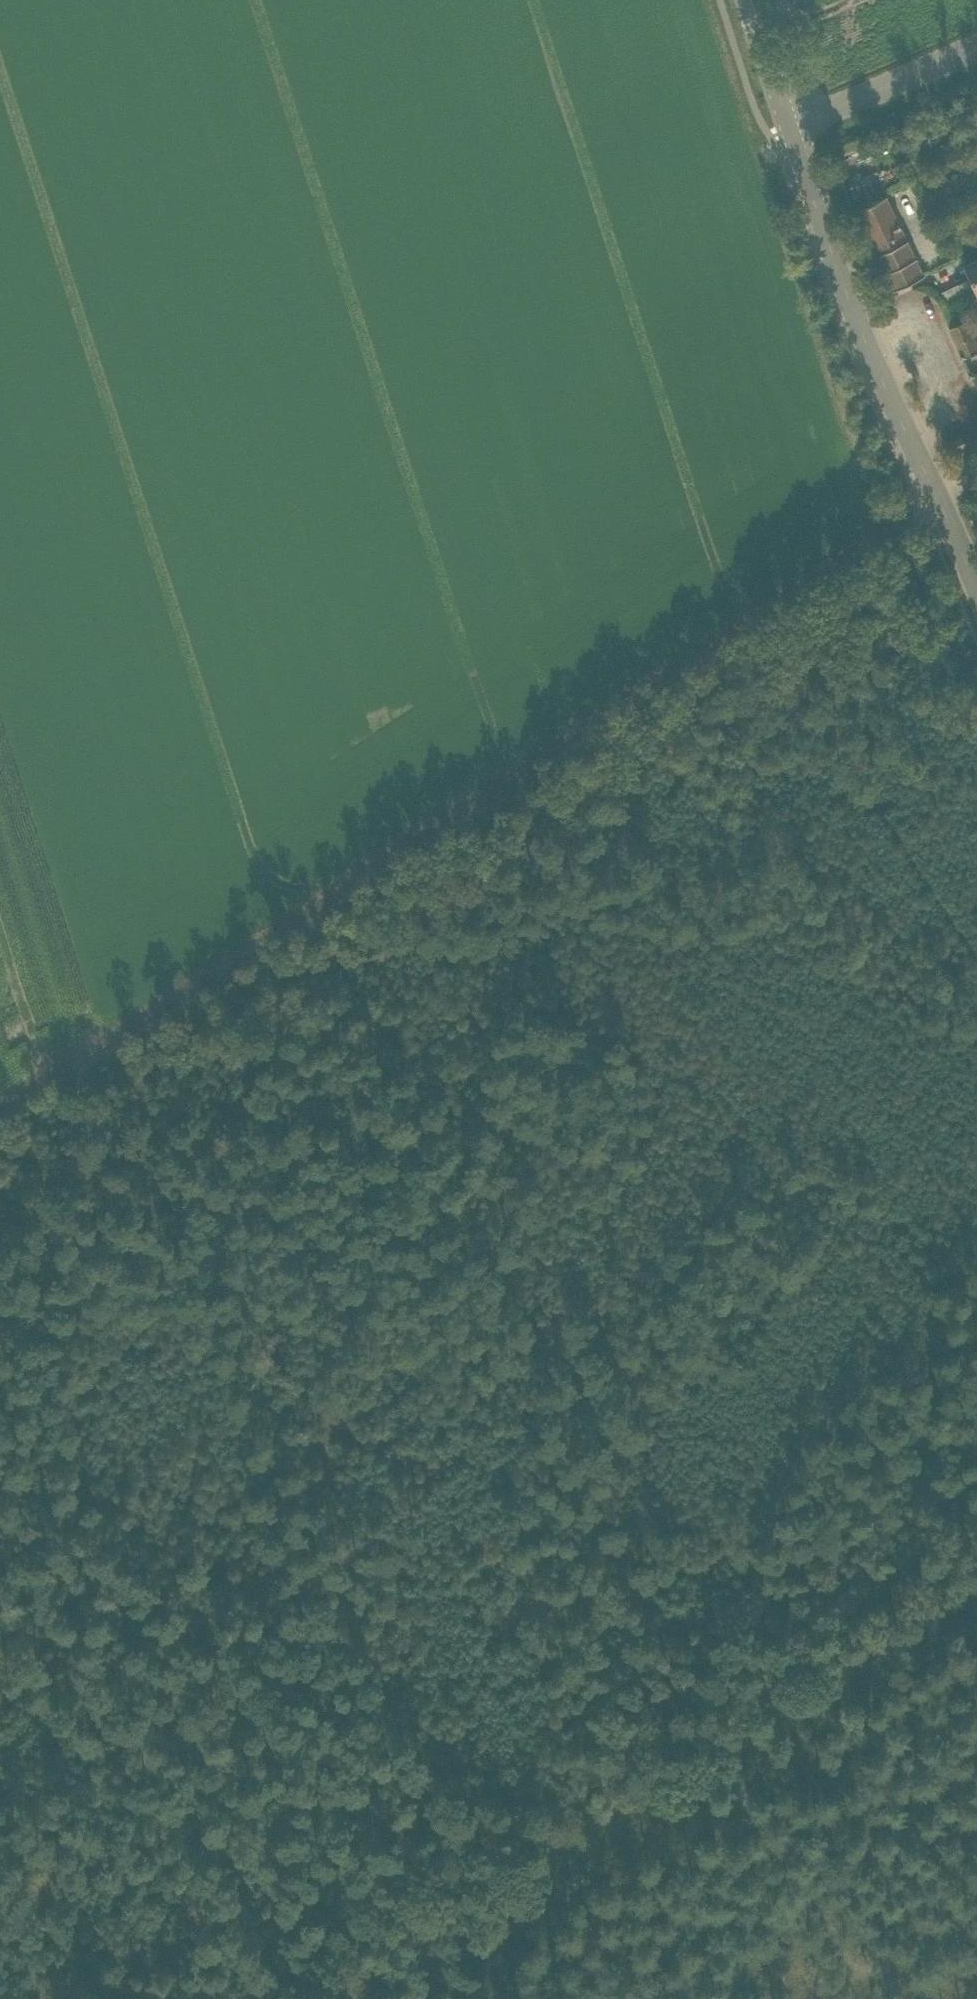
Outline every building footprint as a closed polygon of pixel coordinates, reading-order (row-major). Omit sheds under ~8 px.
[(854,212),(892,291),(924,275),(887,197),(854,212)] [(962,264),(969,280),(943,292),(949,304),(976,292),(976,294),(976,257),(962,264)] [(967,321),(948,330),(960,358),(976,350),(976,343),(967,321)] [(962,436),(947,443),(951,453),(967,446),(962,436)]
